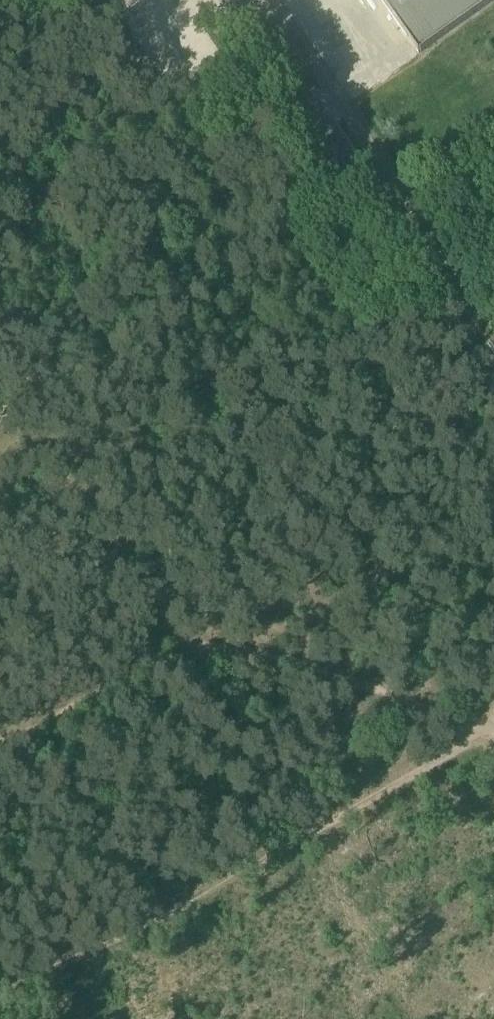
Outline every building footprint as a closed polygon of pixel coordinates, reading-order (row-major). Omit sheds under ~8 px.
[(419,53),(493,0),(381,0),(419,53)]
